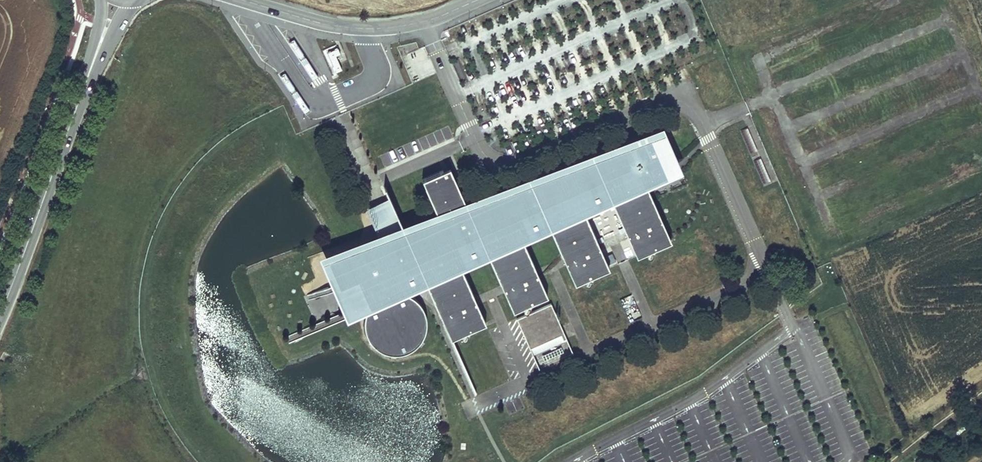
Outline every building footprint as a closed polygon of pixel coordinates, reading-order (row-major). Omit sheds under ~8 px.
[(345,43),(326,52),(336,74),(355,65),(345,43)] [(753,125),(739,130),(764,187),(774,183),(777,181),(753,125)] [(378,239),(327,258),(338,281),(355,274),(366,298),(363,299),(364,301),(366,306),(365,309),(363,315),(364,332),(373,345),(384,351),(399,353),(410,350),(418,341),(423,331),(424,316),(418,303),(409,295),(405,293),(401,290),(399,285),(422,275),(449,337),(484,322),(476,303),(475,303),(472,298),(473,297),(457,260),(484,248),(501,285),(502,285),(505,290),(503,291),(512,310),(546,295),(538,276),(536,276),(534,271),(535,270),(519,233),(546,221),(563,258),(564,257),(566,263),(565,264),(573,283),(608,268),(600,249),(598,249),(596,243),(597,243),(581,205),(608,193),(625,231),(626,230),(628,236),(627,237),(635,255),(670,240),(643,178),(671,166),(667,158),(668,158),(657,135),(593,159),(593,160),(578,167),(577,165),(530,183),(530,184),(514,191),(513,189),(466,207),(452,173),(445,176),(442,169),(421,178),(422,180),(438,217),(378,239)] [(438,217),(422,180),(365,205),(378,239),(438,217)] [(629,317),(638,313),(631,295),(622,298),(629,317)] [(537,366),(565,355),(561,345),(567,342),(552,303),(518,316),(537,366)]
